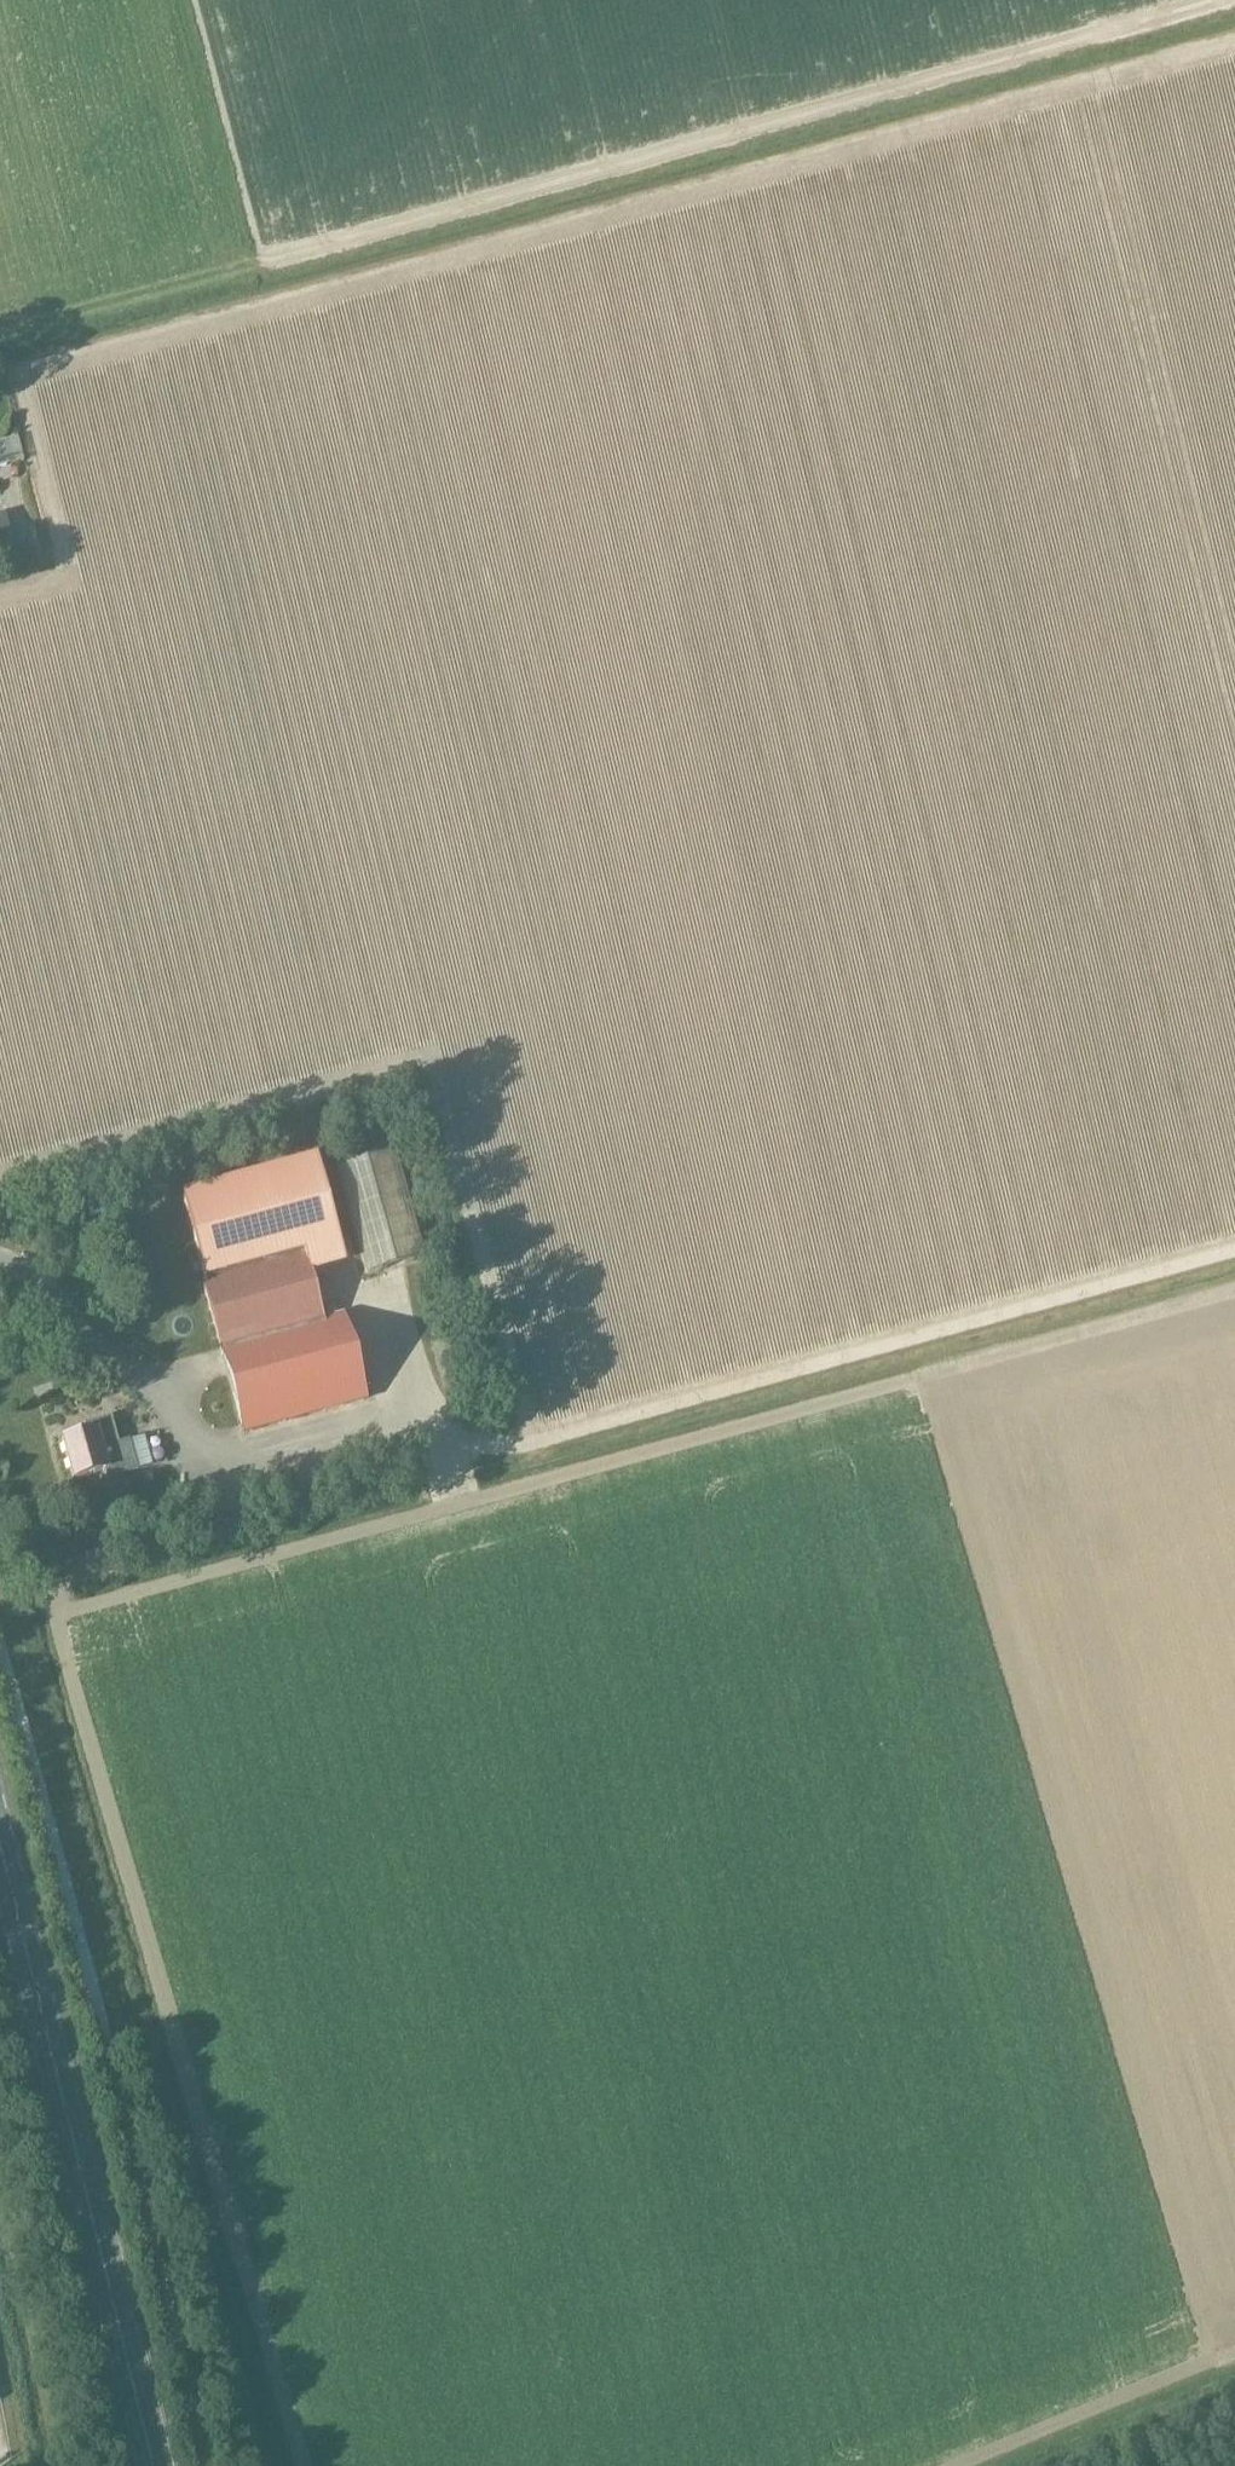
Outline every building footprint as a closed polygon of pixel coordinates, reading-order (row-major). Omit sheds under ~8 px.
[(13,546),(5,513),(0,514),(0,549),(13,546)] [(366,1275),(423,1259),(394,1152),(336,1168),(366,1275)] [(318,1162),(183,1198),(206,1283),(306,1256),(304,1247),(339,1238),(318,1162)] [(222,1355),(243,1431),(367,1398),(344,1314),(323,1319),(306,1256),(303,1257),(206,1283),(203,1284),(222,1355)] [(85,1431),(61,1438),(73,1478),(104,1469),(107,1477),(137,1469),(137,1468),(153,1464),(144,1434),(117,1441),(110,1415),(83,1423),(85,1431)] [(196,1537),(208,1534),(206,1527),(194,1530),(196,1537)]
